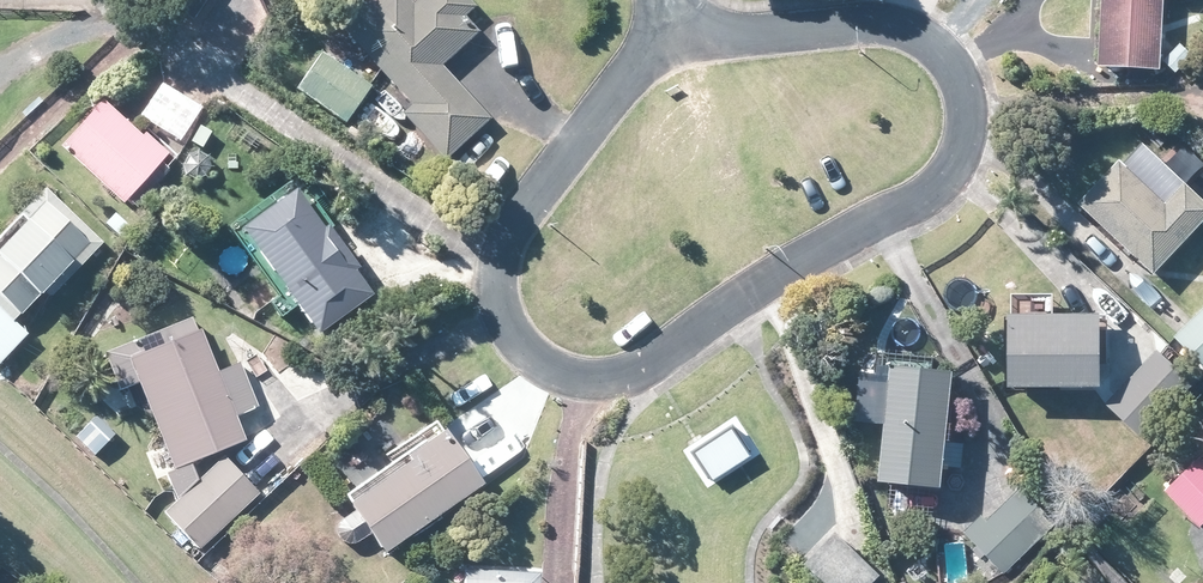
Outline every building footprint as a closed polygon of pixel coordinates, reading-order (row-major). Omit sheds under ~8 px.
[(480,32),(466,17),(477,6),(472,0),(418,0),(414,3),(411,0),(381,0),(377,5),(372,0),(345,0),(330,14),(376,62),(414,104),(404,112),(447,158),(492,117),(444,66),(454,57),(480,32)] [(1106,38),(1104,66),(1139,69),(1165,70),(1166,59),(1167,42),(1168,28),(1168,22),(1169,0),(1108,0),(1106,38)] [(324,28),(322,20),(316,6),(294,15),(303,36),(309,33),(324,28)] [(372,85),(361,78),(324,53),(299,90),(347,122),(372,85)] [(183,83),(159,124),(180,137),(205,96),(183,83)] [(64,147),(126,203),(171,153),(149,133),(145,137),(105,101),(64,147)] [(215,166),(211,155),(199,150),(189,155),(184,166),(188,177),(200,181),(210,177),(215,166)] [(1164,171),(1151,185),(1128,164),(1125,161),(1120,167),(1085,203),(1160,275),(1164,270),(1202,229),(1202,195),(1170,164),(1164,171)] [(46,295),(50,291),(54,295),(104,242),(48,188),(0,238),(0,365),(29,334),(26,331),(22,327),(17,321),(36,300),(43,294),(46,295)] [(322,334),(360,306),(376,295),(358,270),(362,267),(338,233),(332,226),(328,230),(299,190),(246,228),(302,305),(322,334)] [(1195,321),(1181,334),(1179,337),(1202,362),(1202,313),(1195,321)] [(1018,388),(1110,387),(1109,315),(1074,316),(1017,316),(1018,388)] [(220,372),(203,330),(198,333),(191,316),(173,323),(180,340),(132,359),(177,469),(188,464),(248,440),(229,393),(220,372)] [(1119,395),(1110,405),(1146,438),(1196,385),(1161,352),(1158,355),(1119,395)] [(946,374),(940,373),(884,369),(873,484),(877,485),(936,489),(940,439),(945,380),(946,374)] [(75,436),(95,456),(116,434),(96,414),(75,436)] [(758,440),(756,439),(742,417),(687,452),(706,481),(746,454),(743,450),(758,440)] [(471,463),(453,437),(449,431),(445,434),(412,458),(415,462),(354,504),(358,509),(374,531),(389,554),(487,485),(471,463)] [(204,549),(261,493),(226,457),(169,513),(204,549)] [(1202,525),(1202,457),(1169,492),(1202,525)] [(1008,572),(1060,523),(1027,488),(992,521),(986,516),(970,532),(1008,572)] [(799,564),(818,582),(871,582),(878,576),(855,553),(833,531),(804,560),(799,564)] [(542,573),(468,569),(467,582),(541,582),(542,573)]
